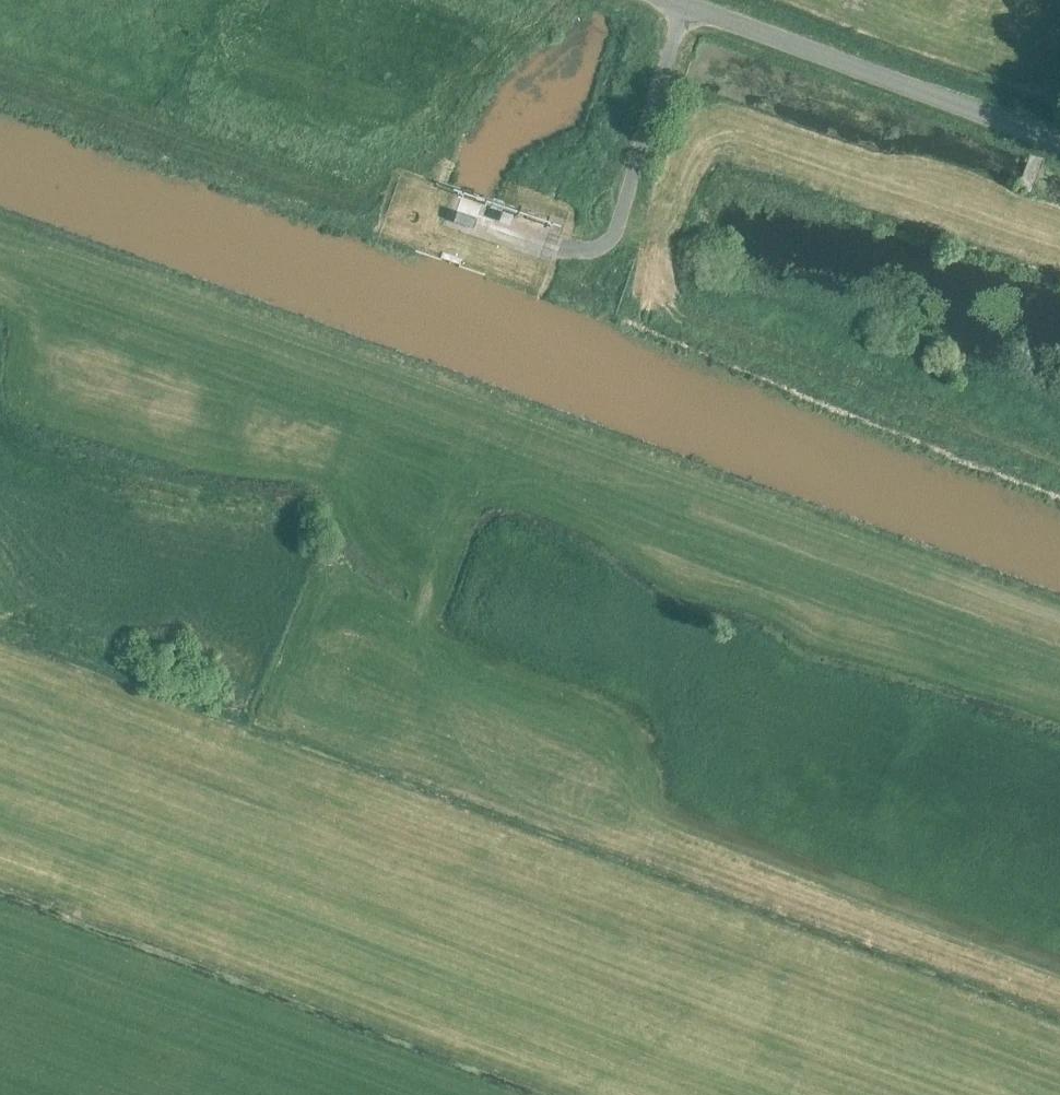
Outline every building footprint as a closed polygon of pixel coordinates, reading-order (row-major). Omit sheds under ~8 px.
[(501,210),(498,219),(497,220),(508,224),(511,214),(501,210)] [(452,222),(472,228),(475,218),(456,211),(452,222)]
